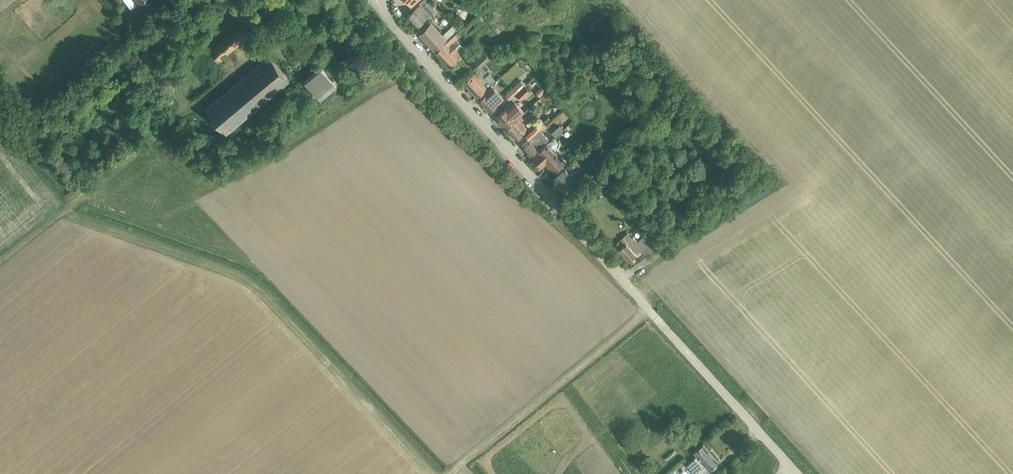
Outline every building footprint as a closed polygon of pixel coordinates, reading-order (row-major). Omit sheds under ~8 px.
[(407,16),(418,27),(435,11),(427,2),(429,0),(422,0),(419,3),(420,4),(407,16)] [(464,19),(468,11),(461,7),(457,15),(464,19)] [(454,21),(445,28),(447,31),(456,23),(454,21)] [(445,41),(446,43),(454,35),(457,32),(461,28),(457,24),(450,30),(447,33),(447,32),(443,36),(431,23),(419,34),(434,50),(445,41)] [(454,35),(446,43),(435,52),(450,68),(462,57),(457,52),(463,46),(456,39),(460,35),(460,34),(470,26),(467,23),(457,32),(454,35)] [(211,52),(219,62),(251,34),(243,25),(211,52)] [(335,51),(346,62),(352,56),(341,45),(335,51)] [(470,60),(472,62),(478,69),(491,57),(483,48),(470,60)] [(206,109),(227,133),(290,80),(269,56),(206,109)] [(486,71),(489,68),(485,64),(464,83),(478,98),(491,85),(483,76),(487,72),(486,71)] [(305,81),(320,99),(337,85),(321,67),(305,81)] [(520,90),(515,85),(505,95),(510,99),(520,90)] [(538,91),(542,96),(548,91),(544,86),(538,91)] [(504,98),(494,87),(479,100),(490,111),(504,98)] [(507,108),(496,118),(506,128),(514,122),(518,118),(521,115),(525,112),(518,105),(516,107),(512,103),(511,102),(506,107),(507,108)] [(514,122),(506,128),(516,139),(516,138),(519,141),(525,135),(530,131),(528,129),(521,121),(524,118),(521,115),(518,118),(514,122)] [(532,128),(536,133),(539,130),(545,124),(541,120),(532,128)] [(571,122),(567,131),(575,134),(579,125),(571,122)] [(551,133),(555,137),(563,129),(560,126),(551,133)] [(539,130),(536,133),(522,146),(531,156),(543,145),(542,144),(544,143),(545,143),(549,140),(539,130)] [(550,141),(546,145),(533,157),(542,167),(546,163),(554,172),(565,162),(557,153),(553,149),(556,146),(557,145),(557,144),(557,142),(556,141),(555,140),(553,140),(552,140),(550,141)] [(591,161),(596,166),(604,159),(599,153),(591,161)] [(553,180),(562,190),(561,191),(565,195),(579,182),(566,168),(553,180)] [(615,188),(621,195),(630,188),(624,181),(615,188)] [(633,237),(619,250),(629,261),(641,250),(642,252),(643,251),(648,256),(657,247),(652,242),(655,239),(650,234),(647,236),(646,235),(638,242),(633,237)] [(647,339),(640,332),(626,343),(633,351),(647,339)] [(709,469),(718,461),(703,444),(694,451),(697,455),(687,464),(694,473),(705,464),(709,469)]
